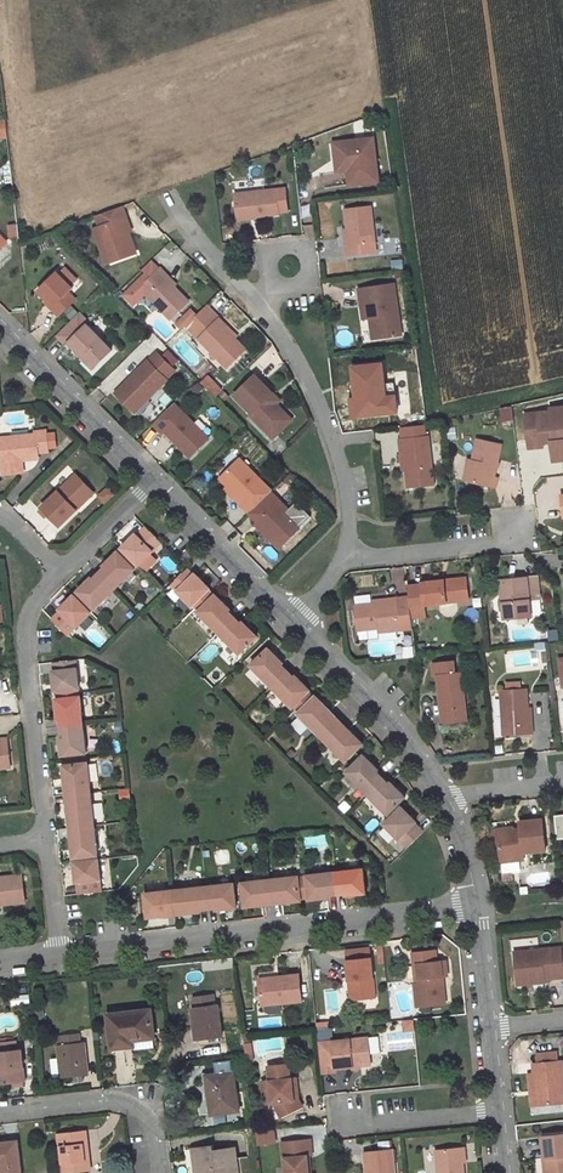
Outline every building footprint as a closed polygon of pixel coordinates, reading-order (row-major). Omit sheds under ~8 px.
[(10,136),(7,118),(0,119),(0,138),(10,136)] [(378,181),(374,139),(341,142),(342,160),(347,160),(348,170),(349,184),(378,181)] [(342,160),(341,142),(335,142),(337,171),(348,170),(347,160),(342,160)] [(279,212),(289,211),(286,189),(236,194),(238,219),(279,214),(279,212)] [(346,245),(347,256),(377,253),(371,207),(346,210),(348,229),(349,245),(346,245)] [(128,219),(124,208),(97,217),(101,228),(113,263),(137,255),(130,233),(125,220),(128,219)] [(101,228),(95,230),(108,265),(113,263),(101,228)] [(148,296),(171,320),(189,302),(174,287),(166,279),(168,277),(161,270),(153,278),(142,290),(148,296)] [(48,301),(54,308),(52,310),(59,317),(76,301),(69,294),(72,290),(57,274),(39,292),(48,301)] [(142,290),(153,278),(149,274),(132,291),(138,296),(148,296),(142,290)] [(166,279),(174,287),(176,285),(168,277),(166,279)] [(360,290),(364,320),(367,319),(371,319),(373,339),(402,336),(396,286),(360,290)] [(136,308),(145,299),(148,296),(138,296),(132,291),(126,297),(136,308)] [(54,308),(48,301),(46,303),(52,310),(54,308)] [(186,327),(228,368),(246,350),(225,329),(227,327),(206,307),(186,327)] [(69,343),(83,357),(94,368),(112,350),(88,325),(90,322),(80,313),(57,336),(67,345),(69,343)] [(83,357),(69,343),(67,345),(66,346),(80,360),(83,357)] [(148,363),(116,394),(135,413),(167,382),(167,381),(176,372),(159,355),(149,364),(148,363)] [(384,410),(386,429),(413,426),(407,371),(368,375),(369,391),(380,389),(382,411),(384,410)] [(235,396),(253,414),(251,415),(269,434),(280,423),(276,419),(284,411),(277,405),(270,397),(274,393),(256,376),(235,396)] [(209,377),(202,383),(206,387),(212,380),(209,377)] [(212,380),(206,387),(216,397),(222,391),(212,380)] [(270,397),(277,405),(281,401),(274,393),(270,397)] [(210,438),(175,403),(154,424),(164,433),(166,431),(178,443),(180,440),(194,454),(210,438)] [(551,409),(551,412),(526,415),(529,448),(543,447),(542,443),(551,442),(553,442),(557,445),(559,445),(561,461),(562,460),(562,408),(551,409)] [(274,439),(293,420),(284,411),(276,419),(280,423),(269,434),(274,439)] [(0,439),(0,449),(3,475),(24,472),(23,461),(22,455),(38,453),(49,452),(46,431),(35,432),(36,435),(0,439)] [(406,453),(407,469),(409,487),(435,484),(429,437),(401,440),(402,453),(406,453)] [(473,460),(471,470),(467,469),(464,480),(496,487),(498,477),(495,476),(502,445),(477,439),(473,460)] [(553,442),(551,442),(554,461),(561,461),(559,445),(557,445),(553,442)] [(228,486),(244,501),(241,504),(250,513),(272,492),(273,491),(241,459),(221,478),(228,486)] [(76,474),(42,508),(60,526),(77,510),(74,507),(91,490),(76,474)] [(244,501),(228,486),(226,488),(241,504),(244,501)] [(74,507),(77,510),(94,493),(91,490),(74,507)] [(259,522),(282,546),(299,529),(286,515),(285,515),(275,504),(280,500),(272,492),(250,513),(259,522)] [(280,500),(275,504),(285,515),(290,510),(280,500)] [(285,515),(286,515),(299,529),(312,517),(297,503),(290,510),(285,515)] [(256,525),(280,549),(282,546),(259,522),(256,525)] [(141,566),(163,544),(162,543),(147,528),(140,535),(139,534),(124,549),(126,550),(128,553),(140,565),(141,566)] [(124,554),(137,568),(140,565),(128,553),(126,550),(123,553),(124,554)] [(121,551),(106,566),(107,567),(101,573),(116,589),(138,569),(137,568),(124,554),(123,553),(121,551)] [(171,586),(193,607),(194,606),(209,592),(211,590),(196,576),(195,577),(187,570),(171,586)] [(95,610),(116,589),(101,573),(95,579),(94,577),(79,592),(80,594),(94,609),(95,610)] [(538,576),(528,577),(529,593),(540,592),(538,576)] [(529,593),(528,577),(501,580),(503,602),(500,602),(501,610),(504,610),(505,620),(540,616),(542,613),(540,592),(529,593)] [(469,600),(467,578),(422,583),(422,584),(408,586),(409,597),(411,610),(426,609),(425,605),(469,600)] [(197,609),(209,598),(212,595),(209,592),(194,606),(197,609)] [(78,597),(92,611),(94,609),(80,594),(78,597)] [(76,595),(63,608),(61,610),(62,611),(53,620),(68,635),(93,612),(92,611),(78,597),(76,595)] [(209,598),(197,609),(200,612),(215,597),(212,595),(209,598)] [(199,613),(219,634),(236,618),(230,612),(231,611),(216,596),(215,597),(200,612),(199,613)] [(373,604),(355,606),(358,631),(378,628),(389,627),(390,632),(413,629),(412,619),(411,610),(409,597),(388,599),(388,602),(373,604)] [(427,617),(426,609),(411,610),(412,619),(427,617)] [(219,634),(240,655),(258,637),(243,623),(242,624),(236,618),(219,634)] [(254,668),(273,687),(289,672),(283,667),(285,665),(270,651),(254,668)] [(53,673),(55,691),(57,691),(72,689),(78,689),(80,689),(77,660),(54,663),(55,673),(53,673)] [(273,687),(294,709),(295,707),(309,693),(311,692),(296,677),(295,679),(289,672),(273,687)] [(462,673),(439,676),(444,723),(459,721),(458,712),(467,711),(462,673)] [(524,690),(498,693),(503,737),(532,734),(531,724),(528,724),(526,708),(524,690)] [(309,693),(295,707),(298,710),(309,699),(312,696),(309,693)] [(56,699),(58,718),(60,718),(61,727),(84,725),(81,696),(79,696),(58,699),(56,699)] [(309,699),(298,710),(301,713),(315,699),(312,696),(309,699)] [(300,715),(320,736),(336,720),(330,714),(332,713),(317,698),(315,699),(301,713),(300,715)] [(458,712),(459,721),(468,720),(467,711),(458,712)] [(320,736),(341,757),(359,739),(344,725),(342,726),(336,720),(320,736)] [(60,735),(63,761),(87,758),(84,725),(61,727),(62,735),(60,735)] [(11,768),(8,739),(0,739),(0,769),(11,768)] [(350,771),(371,792),(389,774),(367,753),(350,771)] [(63,768),(65,788),(68,788),(69,795),(91,793),(88,766),(63,768)] [(371,792),(391,812),(393,811),(396,814),(399,811),(406,805),(403,801),(409,795),(389,774),(371,792)] [(67,803),(69,824),(73,824),(93,821),(94,821),(91,793),(69,795),(70,803),(67,803)] [(388,822),(411,845),(427,829),(419,822),(421,819),(406,805),(399,811),(396,814),(388,822)] [(480,809),(473,810),(474,824),(482,823),(480,809)] [(504,830),(506,846),(498,847),(500,862),(525,859),(525,854),(547,852),(544,820),(521,823),(522,828),(504,830)] [(71,837),(73,858),(76,858),(97,855),(98,855),(95,826),(94,826),(73,828),(72,829),(73,837),(71,837)] [(506,846),(504,830),(496,830),(498,847),(506,846)] [(73,863),(76,882),(78,882),(80,894),(102,892),(98,860),(97,860),(76,862),(73,863)] [(364,869),(336,872),(338,893),(345,893),(346,895),(367,893),(364,869)] [(308,876),(310,897),(310,899),(331,897),(331,894),(338,893),(336,872),(308,875),(308,876)] [(25,902),(22,875),(0,878),(0,905),(25,902)] [(299,876),(271,879),(273,901),(280,900),(280,902),(301,900),(301,898),(299,877),(299,876)] [(245,906),(266,904),(266,902),(273,901),(271,879),(243,882),(245,906)] [(237,907),(234,883),(207,886),(209,908),(216,907),(217,909),(237,907)] [(180,913),(202,911),(202,909),(209,908),(207,886),(178,889),(178,890),(180,910),(180,913)] [(148,916),(169,914),(169,912),(176,912),(176,910),(174,891),(174,889),(146,893),(148,916)] [(515,952),(518,981),(545,978),(545,979),(562,978),(562,968),(561,948),(515,952)] [(437,962),(436,951),(413,953),(415,964),(418,964),(420,984),(417,984),(415,984),(418,1007),(446,1004),(443,977),(442,962),(437,962)] [(372,958),(347,960),(349,981),(353,980),(355,1000),(376,998),(372,958)] [(300,975),(261,979),(263,1004),(302,1000),(300,975)] [(193,1007),(197,1039),(222,1035),(218,1003),(214,1004),(213,994),(193,997),(195,1007),(193,1007)] [(154,1037),(150,1008),(108,1013),(112,1047),(134,1045),(134,1039),(154,1037)] [(88,1074),(85,1041),(81,1041),(80,1033),(62,1034),(62,1044),(58,1044),(58,1049),(50,1049),(53,1076),(62,1075),(62,1077),(74,1075),(74,1080),(82,1079),(81,1075),(88,1074)] [(372,1065),(369,1038),(319,1043),(322,1073),(336,1072),(336,1068),(353,1067),(354,1070),(361,1069),(361,1066),(372,1065)] [(26,1081),(22,1048),(18,1049),(17,1040),(0,1042),(0,1083),(13,1082),(25,1081),(26,1081)] [(558,1052),(537,1054),(538,1064),(558,1062),(558,1052)] [(538,1106),(562,1103),(562,1063),(562,1061),(558,1062),(538,1064),(534,1064),(535,1075),(538,1106)] [(290,1079),(289,1065),(269,1067),(271,1081),(263,1082),(265,1103),(275,1102),(282,1116),(298,1108),(294,1100),(292,1085),(288,1085),(288,1079),(290,1079)] [(239,1109),(233,1070),(206,1074),(212,1113),(239,1109)] [(535,1075),(528,1076),(531,1106),(538,1106),(535,1075)] [(294,1100),(298,1108),(302,1106),(298,1099),(296,1078),(290,1079),(288,1079),(288,1085),(292,1085),(294,1100)] [(544,1113),(561,1111),(561,1104),(543,1106),(544,1113)] [(62,1172),(89,1169),(85,1130),(58,1132),(62,1172)] [(277,1130),(260,1131),(261,1143),(278,1142),(277,1130)] [(543,1137),(545,1159),(550,1158),(552,1172),(562,1172),(562,1135),(543,1137)] [(286,1172),(311,1172),(309,1155),(312,1155),(311,1140),(282,1143),(286,1172)] [(16,1141),(0,1143),(0,1172),(20,1172),(16,1141)] [(234,1145),(213,1148),(213,1144),(193,1146),(197,1172),(238,1172),(234,1145)] [(436,1150),(438,1172),(465,1172),(464,1163),(462,1147),(436,1150)] [(393,1150),(365,1153),(367,1172),(395,1172),(393,1150)]
